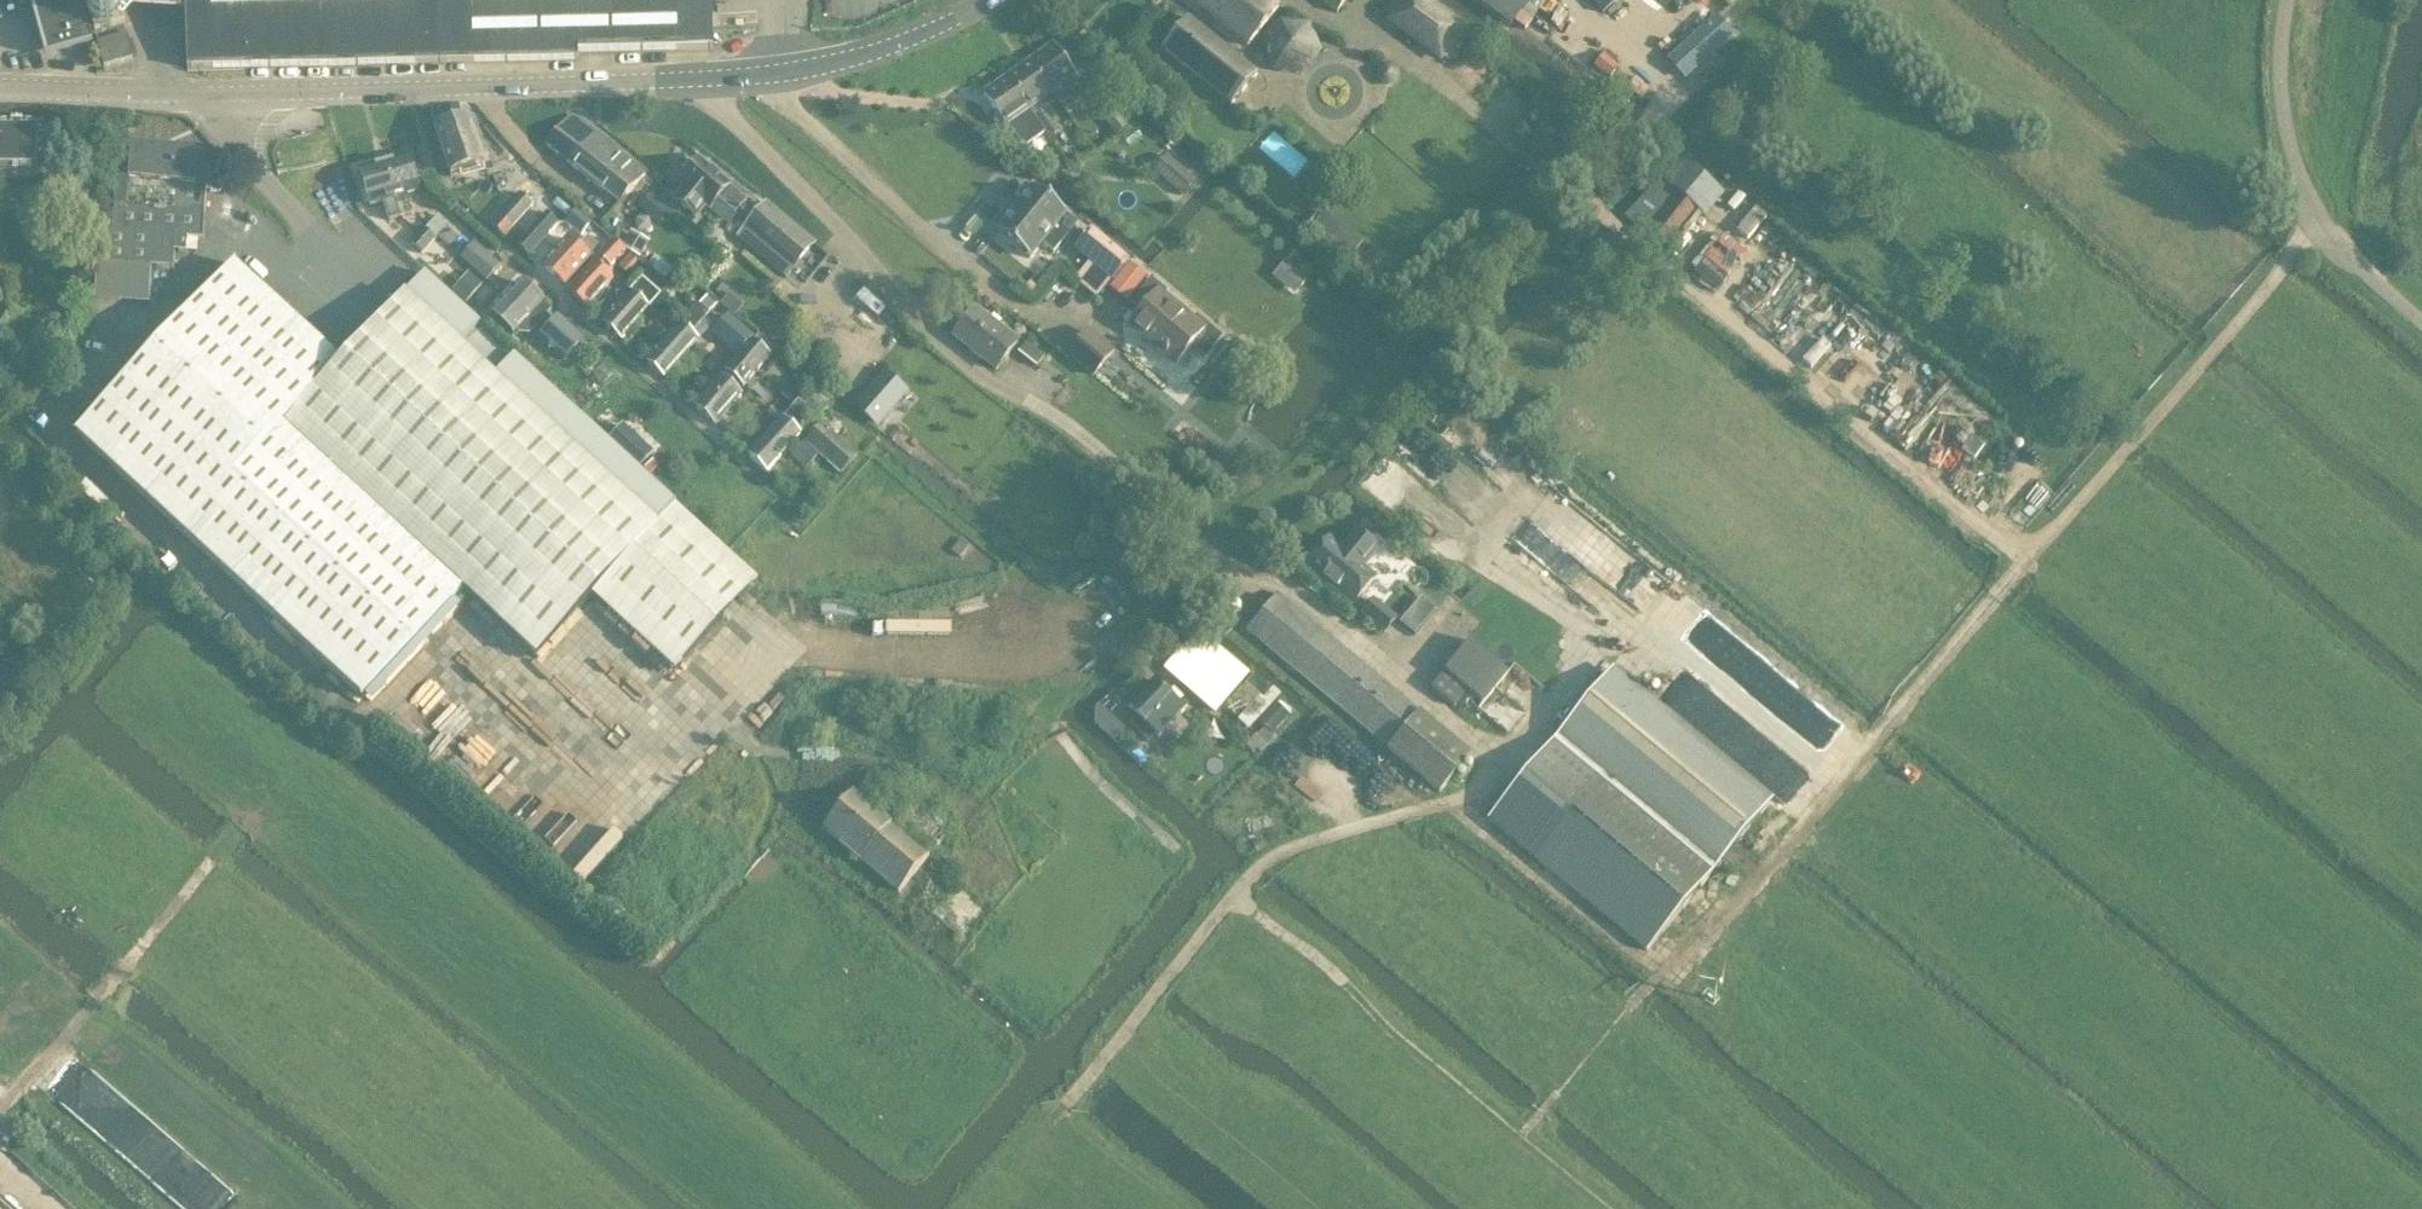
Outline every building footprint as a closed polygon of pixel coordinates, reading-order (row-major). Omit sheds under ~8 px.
[(45,58),(94,45),(91,35),(94,34),(95,36),(104,69),(105,68),(133,60),(127,37),(126,38),(125,36),(123,28),(125,28),(117,0),(29,0),(45,58)] [(188,70),(579,61),(579,54),(714,51),(713,0),(186,0),(188,70)] [(1279,11),(1266,0),(1189,0),(1248,49),(1279,11)] [(1339,14),(1349,0),(1319,0),(1339,14)] [(1441,64),(1444,60),(1451,65),(1473,35),(1469,32),(1471,29),(1431,0),(1393,0),(1383,14),(1389,18),(1385,22),(1441,64)] [(1495,15),(1511,26),(1531,0),(1506,0),(1495,15)] [(1605,14),(1620,0),(1592,0),(1605,14)] [(1717,16),(1666,61),(1686,83),(1736,38),(1717,16)] [(1232,106),(1258,75),(1188,18),(1162,49),(1232,106)] [(1261,43),(1272,72),(1303,76),(1322,52),(1310,23),(1280,19),(1261,43)] [(1029,62),(1053,95),(1075,78),(1074,77),(1080,73),(1068,55),(1062,59),(1052,46),(1029,62)] [(1046,132),(1045,133),(1049,138),(1060,130),(1045,108),(1048,106),(1044,101),(1053,95),(1029,62),(1007,78),(1030,110),(1046,132)] [(983,94),(997,113),(996,114),(995,115),(995,116),(994,118),(994,119),(994,120),(995,122),(996,123),(996,124),(997,125),(999,126),(1000,126),(1002,126),(1003,125),(1005,124),(1007,127),(1008,126),(1017,138),(1024,148),(1045,133),(1046,132),(1030,110),(1007,78),(983,94)] [(1102,119),(1116,135),(1126,127),(1113,110),(1102,119)] [(620,203),(646,175),(607,141),(581,117),(572,116),(547,145),(578,170),(620,203)] [(486,168),(484,163),(490,161),(486,149),(480,150),(476,135),(481,133),(479,127),(474,129),(470,117),(435,127),(451,178),(486,168)] [(44,135),(44,126),(0,126),(0,179),(44,179),(44,135)] [(108,234),(106,260),(98,259),(95,303),(151,306),(153,270),(106,267),(106,265),(175,269),(175,252),(187,253),(188,240),(204,241),(207,185),(196,185),(199,148),(132,144),(129,181),(116,180),(114,234),(108,234)] [(384,163),(401,218),(412,214),(407,196),(420,192),(409,156),(384,163)] [(1168,158),(1155,173),(1182,196),(1195,182),(1168,158)] [(1683,160),(1634,217),(1648,229),(1683,260),(1713,225),(1706,218),(1725,196),(1683,160)] [(682,187),(672,199),(693,217),(703,205),(710,210),(718,200),(736,215),(747,202),(699,161),(689,172),(687,170),(680,178),(683,180),(679,184),(682,187)] [(389,222),(401,218),(384,163),(359,171),(371,207),(383,203),(389,222)] [(1035,189),(999,233),(1031,260),(1043,245),(1055,254),(1078,226),(1066,217),(1067,216),(1035,189)] [(522,195),(512,205),(524,216),(533,205),(522,195)] [(767,204),(740,236),(789,278),(816,247),(767,204)] [(512,205),(503,216),(514,226),(524,216),(512,205)] [(566,223),(581,236),(592,224),(576,210),(566,223)] [(528,257),(557,224),(547,214),(517,247),(528,257)] [(505,237),(514,226),(503,216),(493,227),(505,237)] [(422,254),(435,240),(425,230),(412,245),(422,254)] [(1114,281),(1129,262),(1092,231),(1076,250),(1091,263),(1077,280),(1097,298),(1112,280),(1114,281)] [(565,287),(600,249),(588,237),(578,248),(568,240),(543,267),(565,287)] [(460,258),(487,282),(501,266),(475,242),(460,258)] [(605,275),(626,252),(614,242),(568,292),(588,310),(613,282),(605,275)] [(627,276),(638,264),(630,256),(618,268),(627,276)] [(1128,303),(1148,279),(1131,264),(1111,288),(1128,303)] [(675,672),(757,583),(675,507),(676,505),(426,274),(342,364),(235,265),(78,435),(363,700),(464,591),(536,658),(593,596),(675,672)] [(631,295),(604,325),(621,341),(649,311),(647,310),(668,287),(651,271),(630,293),(631,295)] [(1175,362),(1189,345),(1203,356),(1208,356),(1223,339),(1197,318),(1192,323),(1163,299),(1168,293),(1151,280),(1131,305),(1144,316),(1134,328),(1175,362)] [(514,335),(517,332),(519,334),(530,335),(552,311),(522,283),(492,315),(514,335)] [(687,318),(647,364),(664,380),(697,343),(688,336),(697,326),(697,327),(718,304),(707,294),(697,306),(687,318)] [(997,371),(1018,344),(976,310),(954,337),(997,371)] [(565,362),(585,341),(558,317),(539,339),(565,362)] [(728,358),(734,363),(758,336),(746,326),(731,342),(737,347),(728,358)] [(1093,377),(1113,353),(1088,333),(1069,357),(1093,377)] [(735,364),(696,408),(715,426),(741,397),(734,391),(740,384),(741,386),(767,357),(769,358),(776,351),(776,350),(775,349),(759,335),(758,336),(734,363),(735,364)] [(1019,352),(1037,366),(1044,356),(1026,342),(1019,352)] [(884,372),(854,409),(878,428),(908,392),(884,372)] [(799,402),(749,457),(767,473),(800,436),(794,431),(810,412),(799,402)] [(655,453),(624,424),(608,440),(639,470),(655,453)] [(858,457),(851,451),(832,434),(822,425),(805,443),(841,475),(858,457)] [(1306,567),(1353,607),(1377,579),(1362,566),(1377,548),(1355,530),(1339,548),(1329,539),(1306,567)] [(1278,594),(1247,631),(1389,748),(1419,713),(1420,712),(1278,594)] [(1360,615),(1385,635),(1398,620),(1373,600),(1360,615)] [(1196,634),(1164,670),(1215,715),(1248,677),(1249,675),(1198,631),(1196,634)] [(1471,642),(1445,674),(1482,704),(1508,672),(1471,642)] [(1615,669),(1488,820),(1645,952),(1772,800),(1615,669)] [(1251,679),(1224,707),(1239,721),(1249,730),(1277,700),(1280,697),(1273,690),(1272,691),(1254,675),(1251,679)] [(1129,708),(1138,717),(1131,725),(1147,742),(1155,734),(1158,738),(1185,712),(1155,682),(1129,708)] [(1276,704),(1257,723),(1274,739),(1292,720),(1276,704)] [(881,806),(935,851),(950,833),(896,788),(881,806)] [(854,793),(823,830),(899,893),(930,856),(854,793)]
